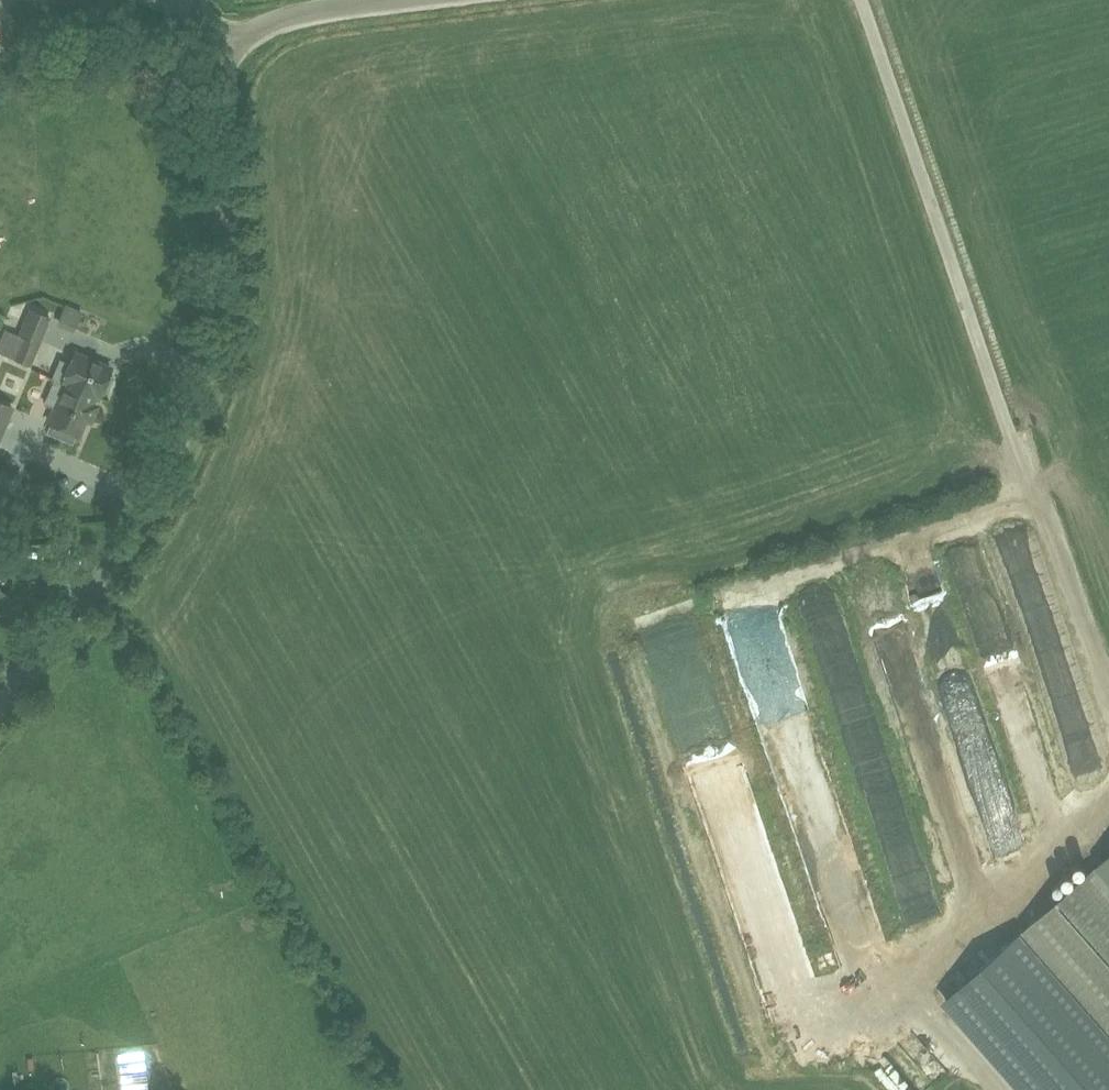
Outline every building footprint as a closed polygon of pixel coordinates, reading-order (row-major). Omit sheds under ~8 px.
[(10,358),(30,367),(50,320),(30,312),(10,358)] [(76,355),(71,365),(59,360),(50,380),(53,381),(65,386),(95,398),(99,400),(102,392),(108,395),(114,380),(108,377),(111,370),(76,355)] [(43,404),(55,410),(49,425),(79,437),(86,422),(91,424),(97,408),(92,406),(95,398),(65,386),(53,381),(43,404)] [(13,409),(0,404),(0,438),(13,409)] [(898,691),(944,856),(975,847),(929,683),(898,691)] [(945,1001),(1023,1089),(1108,1089),(1108,857),(945,1001)]
